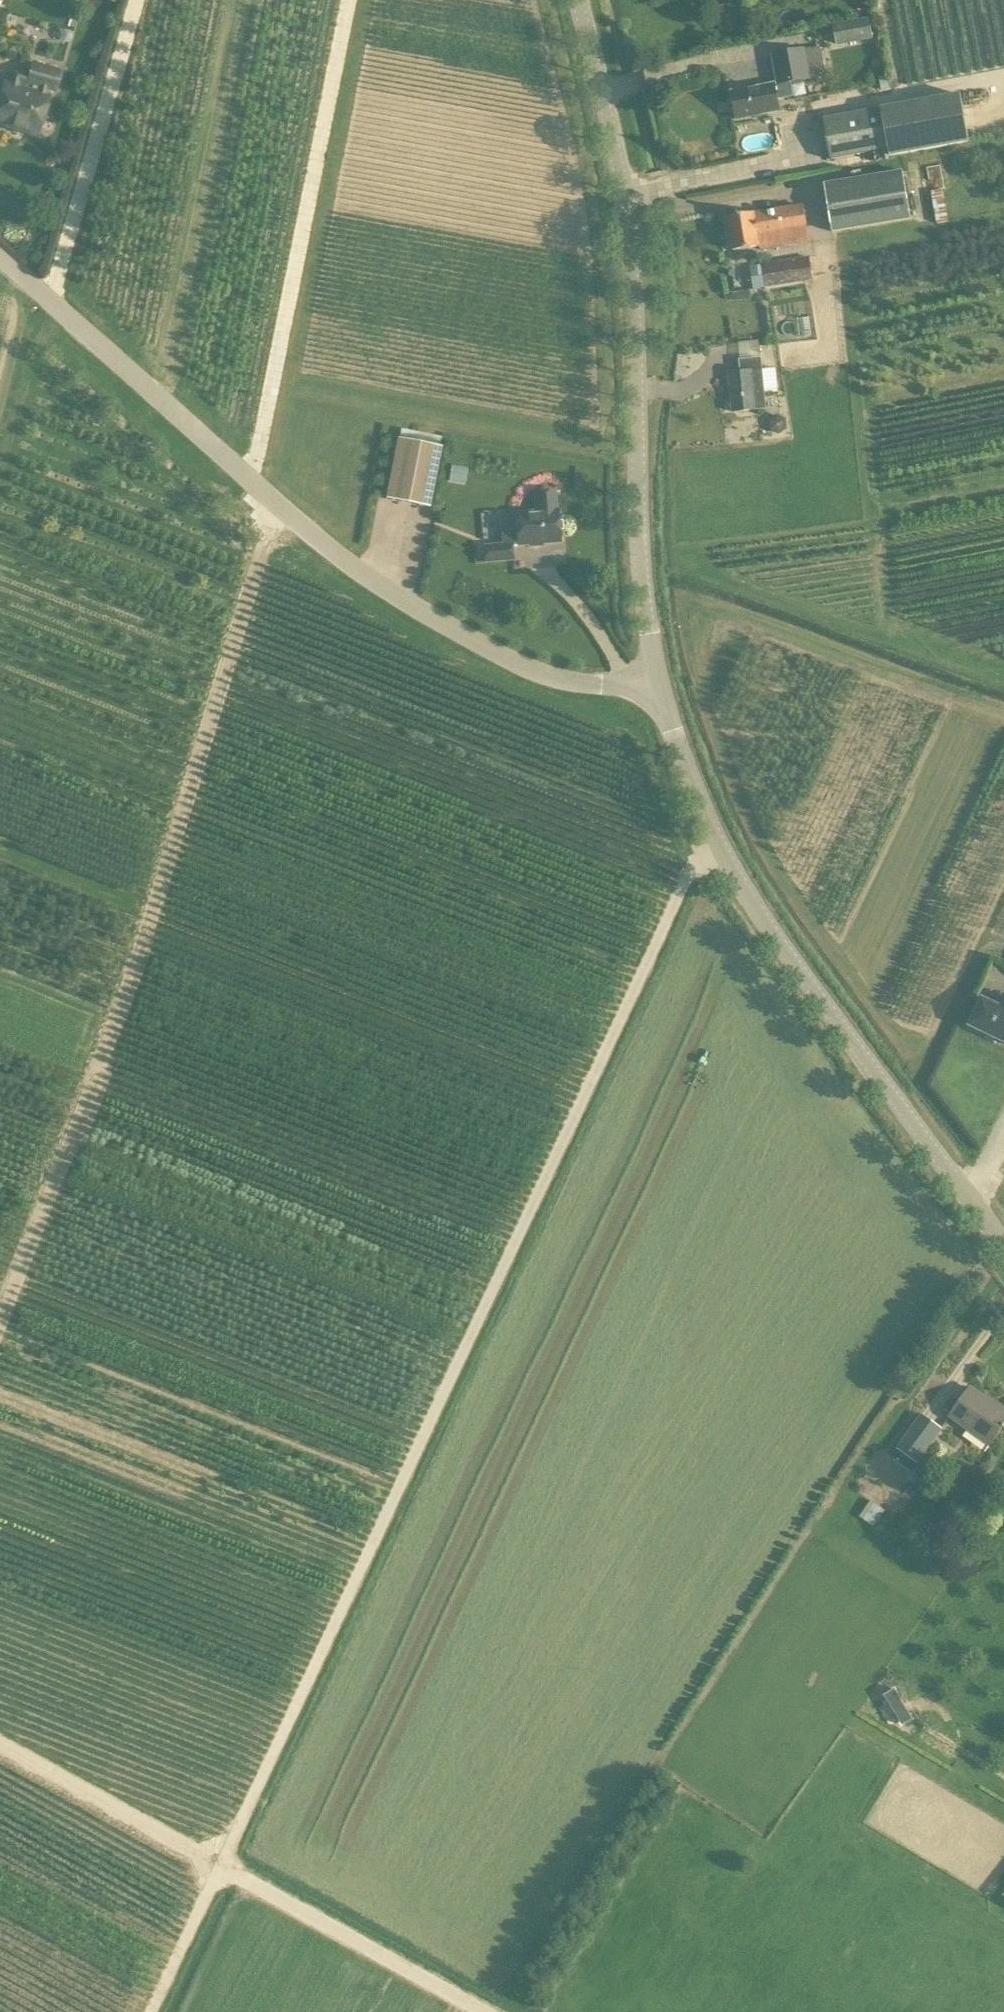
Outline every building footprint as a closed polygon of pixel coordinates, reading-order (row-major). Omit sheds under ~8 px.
[(869,20),(834,27),(837,44),(872,38),(869,20)] [(779,111),(777,99),(795,96),(792,83),(811,79),(804,47),(771,54),(776,84),(731,92),(736,119),(779,111)] [(7,124),(6,127),(36,136),(49,92),(57,94),(63,71),(32,62),(29,75),(13,70),(9,86),(4,85),(0,99),(0,122),(7,124)] [(876,80),(878,89),(888,87),(886,77),(876,80)] [(961,94),(839,117),(824,119),(831,159),(888,149),(890,157),(970,141),(961,94)] [(888,222),(911,218),(903,170),(825,184),(833,232),(888,222)] [(949,222),(943,189),(931,192),(937,224),(949,222)] [(774,210),(774,211),(766,212),(766,211),(727,218),(733,251),(760,247),(768,245),(768,250),(810,243),(803,206),(774,210)] [(809,256),(762,264),(766,287),(813,279),(809,256)] [(732,412),(765,409),(760,358),(739,360),(740,371),(728,373),(732,412)] [(429,508),(440,447),(396,438),(384,499),(429,508)] [(535,511),(514,513),(517,546),(559,542),(554,489),(533,491),(535,511)] [(512,560),(511,544),(482,547),(484,563),(512,560)] [(983,998),(970,1025),(1003,1041),(1003,995),(999,1006),(983,998)] [(949,1416),(989,1444),(1003,1423),(1003,1409),(994,1401),(992,1404),(970,1387),(949,1416)] [(917,1464),(942,1428),(920,1413),(896,1448),(917,1464)] [(860,1514),(873,1524),(884,1510),(871,1500),(860,1514)]
